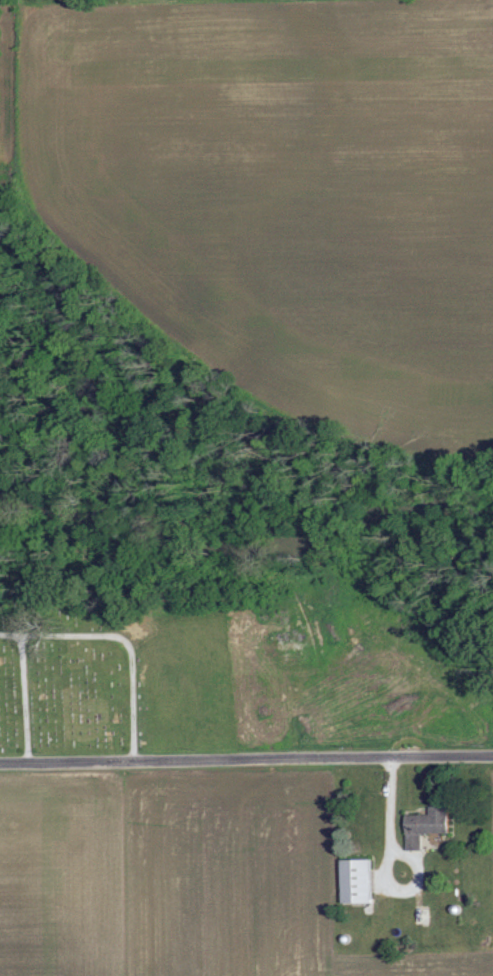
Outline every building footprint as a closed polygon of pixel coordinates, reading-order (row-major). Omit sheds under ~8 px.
[(425,850),(425,833),(453,833),(453,807),(433,806),(433,814),(410,814),(410,850),(425,850)] [(376,903),(375,859),(346,860),(347,904),(376,903)]
